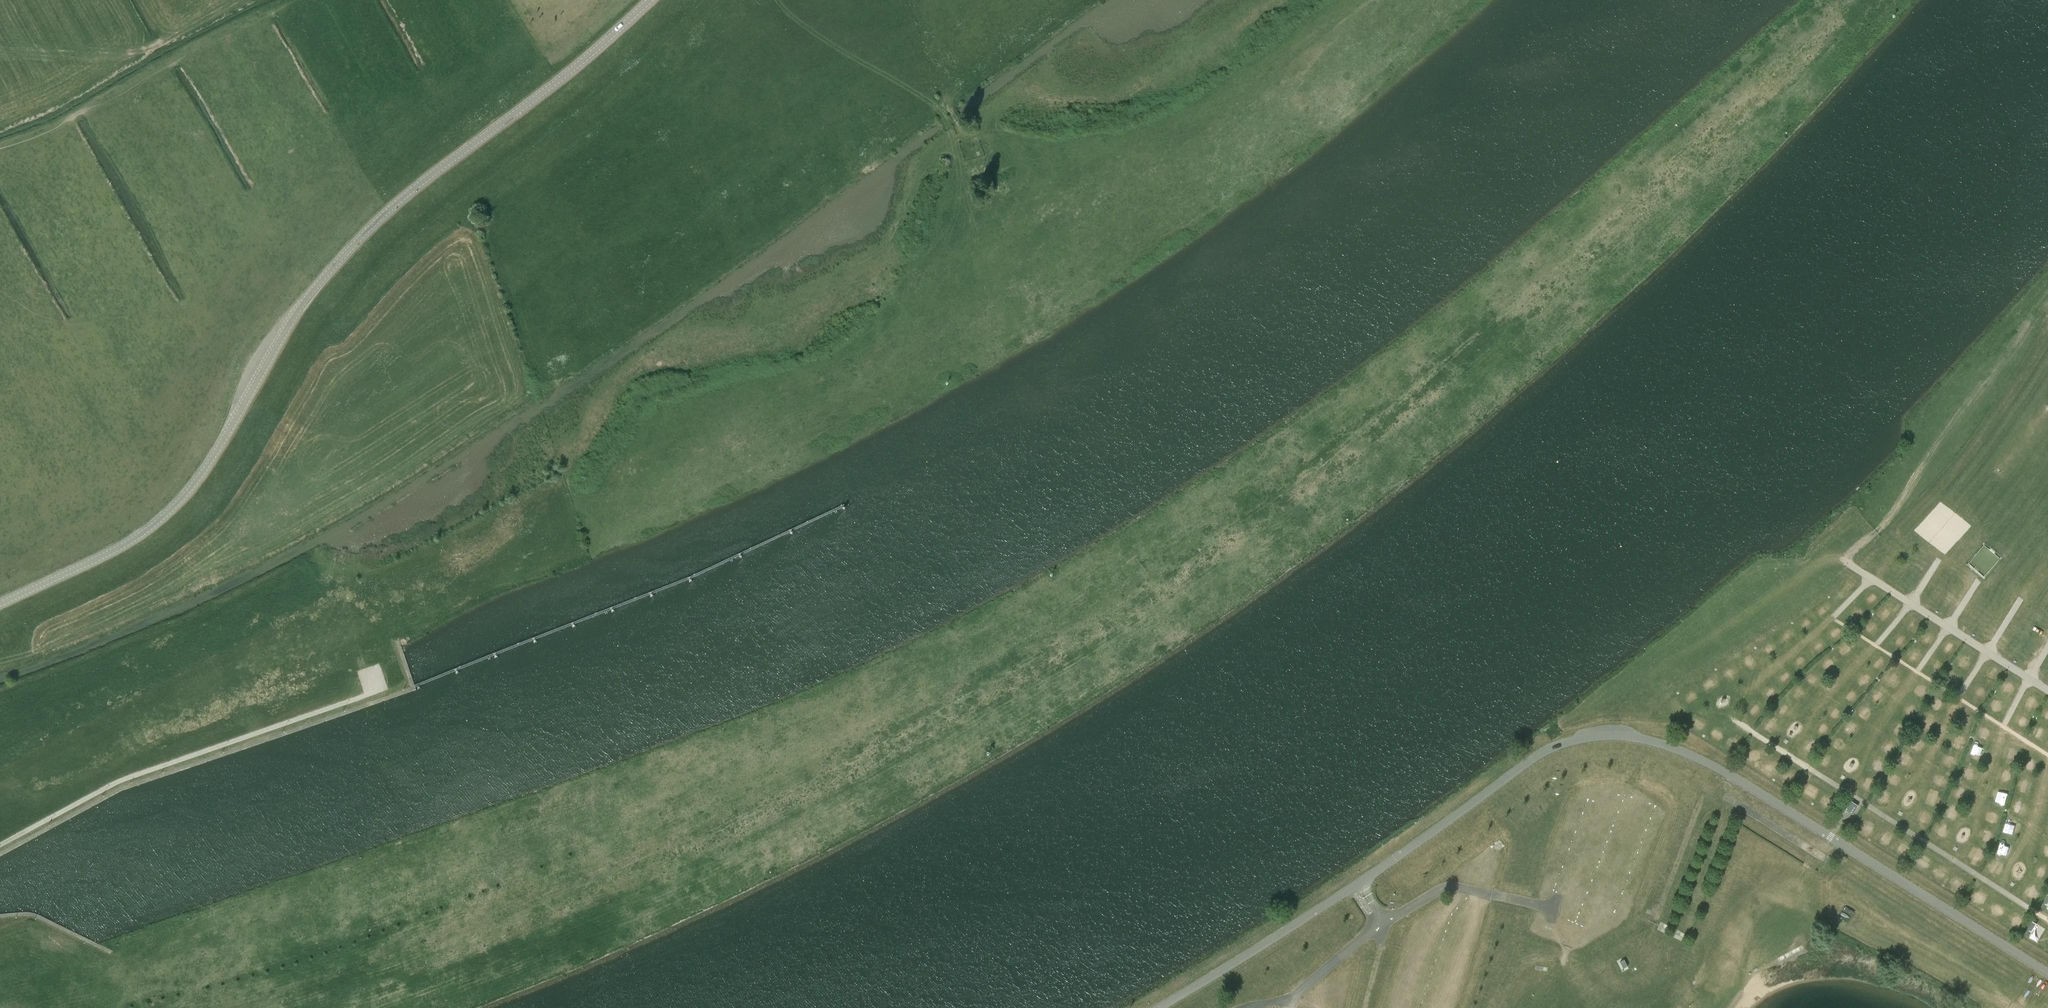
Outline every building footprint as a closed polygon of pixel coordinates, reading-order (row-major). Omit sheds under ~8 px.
[(1886,619),(1894,612),(1887,604),(1879,612),(1886,619)] [(1860,605),(1851,615),(1860,623),(1869,613),(1860,605)] [(1807,616),(1801,620),(1807,627),(1812,623),(1807,616)] [(1910,628),(1919,631),(1922,622),(1913,619),(1910,628)] [(1776,634),(1782,642),(1791,636),(1785,628),(1776,634)] [(1927,640),(1932,634),(1926,628),(1920,635),(1927,640)] [(1896,642),(1905,649),(1912,639),(1903,633),(1896,642)] [(1920,655),(1923,646),(1914,644),(1912,653),(1920,655)] [(1746,667),(1758,662),(1753,651),(1741,657),(1746,667)] [(1828,667),(1837,658),(1832,653),(1823,661),(1828,667)] [(1802,670),(1809,664),(1801,654),(1794,660),(1802,670)] [(1880,674),(1887,666),(1880,660),(1873,667),(1880,674)] [(1719,670),(1726,679),(1735,673),(1728,663),(1719,670)] [(1736,670),(1741,678),(1748,674),(1744,666),(1736,670)] [(1988,676),(1991,679),(1996,670),(1993,668),(1988,676)] [(1812,683),(1819,676),(1812,669),(1805,676),(1812,683)] [(1706,687),(1715,678),(1711,675),(1702,683),(1706,687)] [(1860,682),(1867,689),(1874,682),(1866,675),(1860,682)] [(2005,681),(2000,691),(2009,695),(2014,685),(2005,681)] [(1771,697),(1780,688),(1776,685),(1768,694),(1771,697)] [(1851,690),(1844,698),(1852,704),(1859,696),(1851,690)] [(1980,690),(1977,701),(1986,703),(1988,692),(1980,690)] [(2035,694),(2031,701),(2040,706),(2044,698),(2035,694)] [(1929,707),(1939,711),(1942,700),(1933,697),(1929,707)] [(1760,717),(1768,708),(1756,698),(1748,707),(1760,717)] [(1995,700),(1990,709),(1999,714),(2004,704),(1995,700)] [(1696,712),(1687,726),(1697,732),(1705,718),(1696,712)] [(1964,713),(1960,723),(1970,727),(1974,716),(1964,713)] [(2030,727),(2033,715),(2027,714),(2024,726),(2030,727)] [(1768,716),(1761,724),(1771,731),(1777,723),(1768,716)] [(1930,733),(1935,724),(1924,718),(1919,727),(1930,733)] [(1702,736),(1713,743),(1721,731),(1711,724),(1702,736)] [(2036,726),(2031,734),(2043,741),(2047,733),(2036,726)] [(1988,740),(1991,730),(1981,727),(1977,736),(1988,740)] [(1724,747),(1733,754),(1743,741),(1733,734),(1724,747)] [(1911,734),(1910,742),(1918,744),(1920,736),(1911,734)] [(1810,744),(1817,749),(1822,742),(1815,737),(1810,744)] [(1963,749),(1967,740),(1963,738),(1959,747),(1963,749)] [(1884,753),(1889,744),(1882,740),(1877,750),(1884,753)] [(1904,749),(1898,760),(1907,765),(1912,753),(1904,749)] [(1973,749),(1970,755),(1979,759),(1982,752),(1973,749)] [(1956,768),(1960,758),(1950,754),(1946,763),(1956,768)] [(1875,757),(1871,769),(1882,773),(1886,762),(1875,757)] [(1759,772),(1769,776),(1774,765),(1763,761),(1759,772)] [(2007,771),(2005,781),(2011,782),(2013,772),(2007,771)] [(1941,773),(1939,783),(1949,785),(1951,775),(1941,773)] [(2028,791),(2031,779),(2021,776),(2017,788),(2028,791)] [(1967,800),(1972,788),(1958,781),(1952,793),(1967,800)] [(1808,801),(1815,788),(1804,782),(1797,795),(1808,801)] [(1998,789),(1995,799),(2004,803),(2008,793),(1998,789)] [(1938,808),(1941,796),(1931,793),(1928,805),(1938,808)] [(1823,796),(1817,805),(1826,811),(1832,802),(1823,796)] [(2013,800),(2011,810),(2025,812),(2027,802),(2013,800)] [(1856,807),(1848,802),(1844,808),(1851,814),(1856,807)] [(1942,814),(1951,820),(1957,810),(1947,805),(1942,814)] [(1925,811),(1920,821),(1928,826),(1934,816),(1925,811)] [(1987,822),(1998,825),(2000,814),(1990,811),(1987,822)] [(1860,833),(1870,839),(1879,825),(1869,819),(1860,833)] [(1935,825),(1929,836),(1939,841),(1945,830),(1935,825)] [(1991,841),(1994,831),(1984,827),(1981,838),(1991,841)] [(1887,847),(1893,839),(1883,833),(1878,841),(1887,847)] [(1902,841),(1894,854),(1904,860),(1912,848),(1902,841)] [(2011,857),(2015,847),(2000,842),(1996,851),(2011,857)] [(1979,851),(1974,857),(1981,863),(1986,857),(1979,851)] [(1922,871),(1931,859),(1925,854),(1916,866),(1922,871)] [(1997,873),(2001,864),(1992,860),(1988,868),(1997,873)] [(1939,883),(1949,869),(1939,862),(1929,876),(1939,883)] [(2047,875),(2047,869),(2035,866),(2033,874),(2047,878),(2047,875)] [(1954,880),(1951,878),(1946,888),(1958,893),(1965,879),(1956,875),(1954,880)] [(2024,891),(2038,899),(2044,889),(2030,881),(2024,891)] [(2000,918),(2007,905),(1997,900),(1990,912),(2000,918)] [(2013,910),(2006,921),(2014,926),(2021,915),(2013,910)] [(2032,920),(2023,933),(2032,939),(2041,926),(2032,920)] [(2047,949),(2047,930),(2040,944),(2047,949)]
